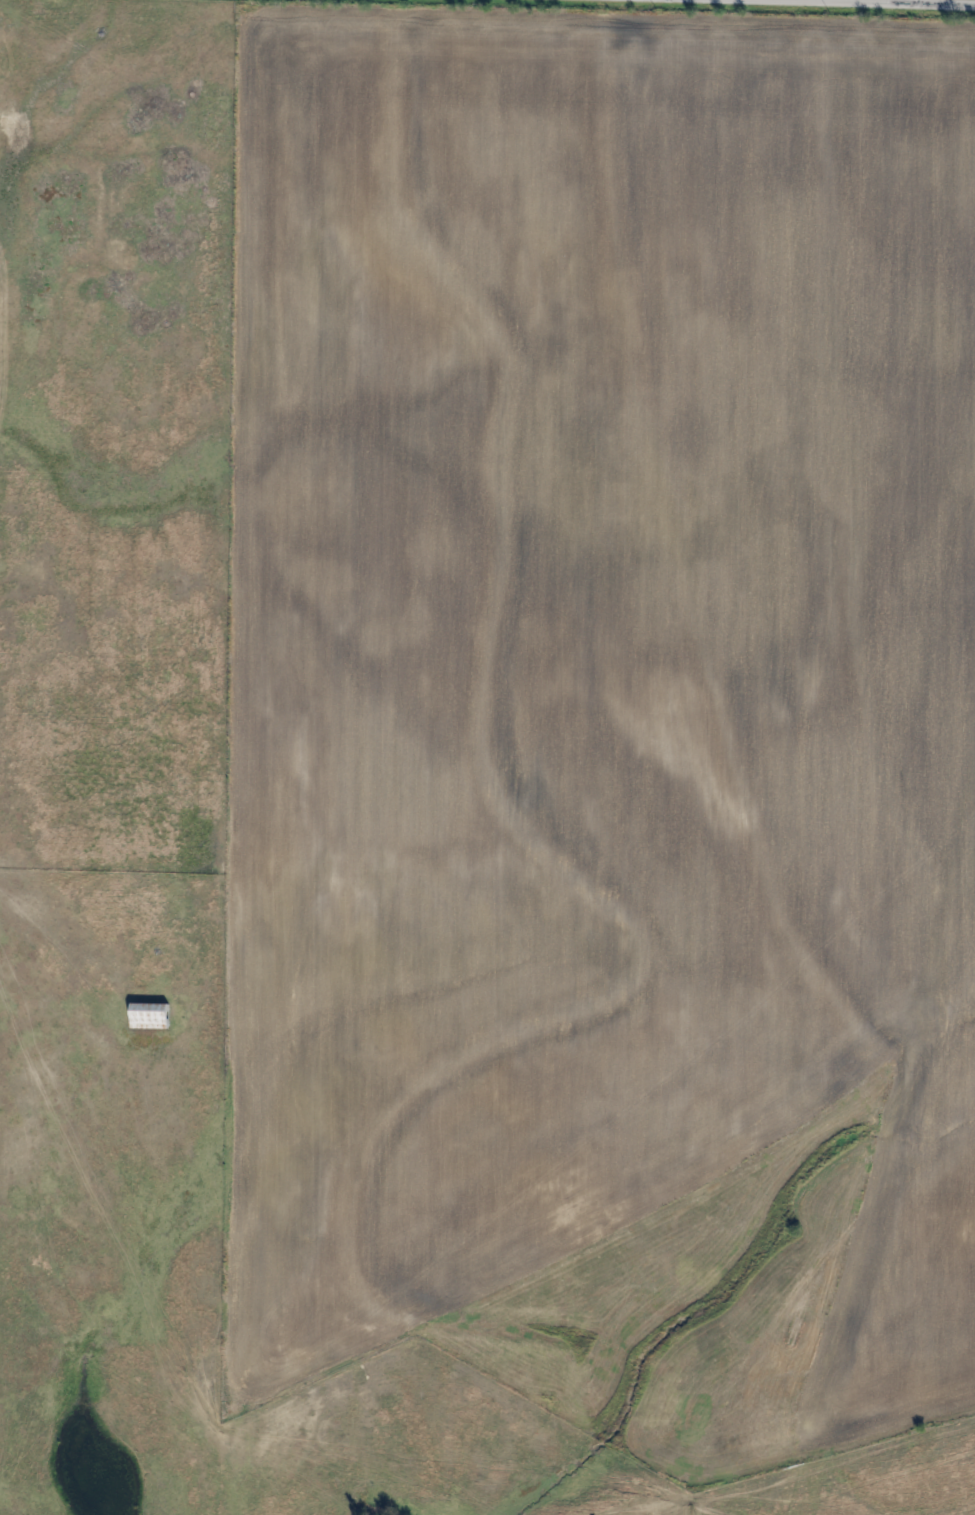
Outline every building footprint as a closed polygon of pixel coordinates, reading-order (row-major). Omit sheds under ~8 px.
[(169,1027),(131,1027),(131,1003),(169,1003),(169,1027)]
